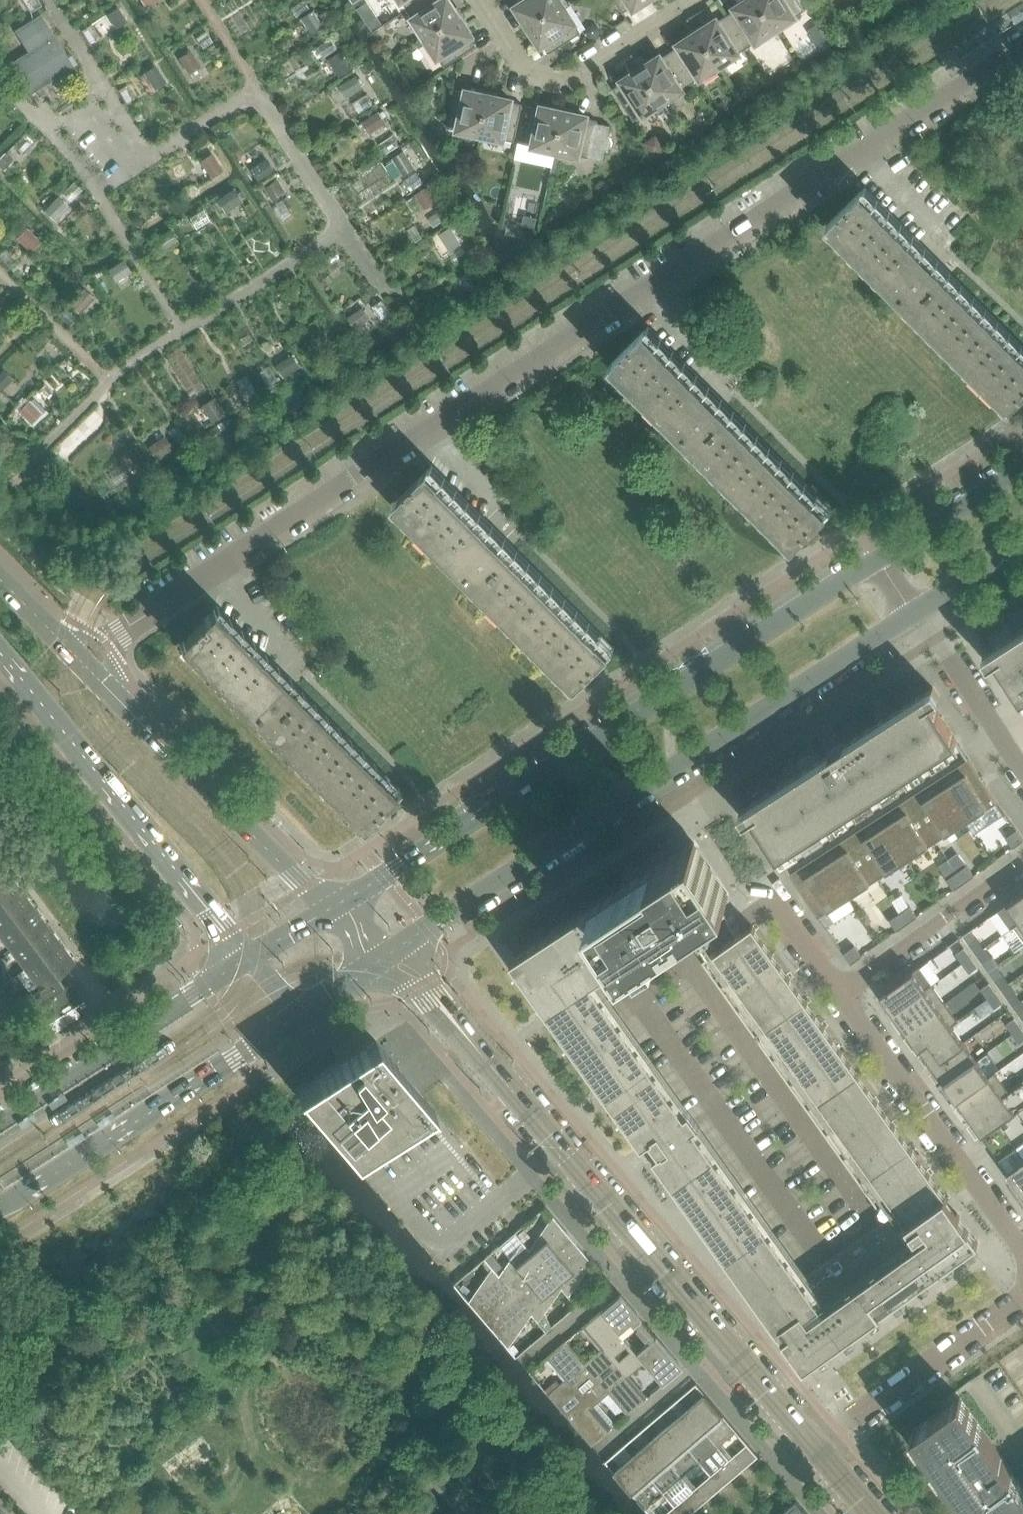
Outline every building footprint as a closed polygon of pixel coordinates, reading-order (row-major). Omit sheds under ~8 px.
[(408,9),(421,0),(402,0),(408,9)] [(457,11),(450,0),(421,0),(408,9),(423,33),(419,36),(422,40),(460,15),(457,11)] [(566,0),(515,0),(518,5),(516,6),(529,25),(567,1),(566,0)] [(623,12),(633,6),(635,8),(646,0),(616,0),(623,12)] [(757,0),(746,0),(735,7),(736,9),(727,15),(748,47),(772,31),(775,36),(779,33),(757,0)] [(799,0),(757,0),(779,33),(783,30),(780,26),(805,10),(799,0)] [(581,32),(565,8),(569,5),(567,1),(529,25),(541,44),(543,43),(549,53),(581,32)] [(117,6),(104,15),(113,29),(126,21),(117,6)] [(315,10),(303,18),(313,33),(325,25),(315,10)] [(74,65),(64,49),(42,14),(16,30),(29,51),(12,62),(31,92),(74,65)] [(476,46),(470,35),(472,34),(460,15),(422,40),(424,44),(428,41),(444,66),(476,46)] [(748,47),(727,15),(718,21),(717,19),(698,31),(722,69),(726,67),(724,63),(748,47)] [(828,36),(819,23),(808,30),(816,43),(828,36)] [(601,32),(598,26),(591,24),(586,31),(590,38),(597,39),(601,32)] [(722,69),(698,31),(679,43),(680,46),(671,52),(691,83),(715,68),(718,72),(722,69)] [(401,52),(395,43),(386,49),(392,58),(401,52)] [(190,51),(179,58),(189,73),(200,66),(190,51)] [(691,83),(671,52),(661,58),(660,55),(641,68),(666,106),(670,103),(667,99),(691,83)] [(340,54),(330,61),(339,74),(350,68),(340,54)] [(155,66),(144,73),(154,88),(165,81),(155,66)] [(666,106),(641,68),(622,80),(624,82),(613,88),(634,120),(659,104),(662,108),(666,106)] [(355,76),(340,86),(347,97),(362,87),(355,76)] [(480,139),(489,94),(467,90),(467,92),(455,89),(447,127),(476,133),(475,138),(480,139)] [(514,141),(522,104),(511,101),(511,99),(489,94),(480,139),(484,140),(485,135),(514,141)] [(555,155),(565,111),(543,106),(542,108),(530,106),(522,143),(551,149),(550,154),(555,155)] [(597,123),(598,120),(586,118),(587,116),(565,111),(555,155),(560,156),(561,151),(590,158),(603,161),(605,150),(609,149),(612,146),(613,142),(611,139),(608,137),(611,126),(597,123)] [(379,112),(363,122),(370,132),(385,123),(379,112)] [(663,152),(657,143),(648,148),(654,158),(663,152)] [(404,152),(393,159),(403,174),(414,167),(404,152)] [(212,153),(201,160),(211,175),(222,169),(212,153)] [(0,158),(0,164),(4,168),(11,161),(4,154),(0,158)] [(266,159),(251,169),(258,179),(273,169),(266,159)] [(277,179),(263,187),(270,197),(283,189),(277,179)] [(866,186),(827,224),(1009,407),(1022,393),(1022,344),(866,186)] [(427,188),(417,194),(426,208),(436,201),(427,188)] [(234,190),(219,200),(225,210),(241,200),(234,190)] [(58,197),(45,210),(54,218),(67,205),(58,197)] [(183,216),(194,235),(220,220),(209,202),(183,216)] [(525,216),(523,226),(535,228),(537,219),(525,216)] [(452,226),(440,234),(450,250),(462,242),(452,226)] [(26,228),(17,237),(31,250),(39,241),(26,228)] [(170,230),(154,240),(161,251),(177,241),(170,230)] [(123,259),(109,269),(116,280),(131,271),(123,259)] [(85,290),(71,304),(79,312),(92,297),(85,290)] [(363,306),(348,317),(356,329),(371,319),(363,306)] [(831,508),(649,325),(611,364),(793,546),(831,508)] [(323,330),(313,337),(322,350),(333,343),(323,330)] [(290,355),(276,365),(283,375),(297,366),(290,355)] [(0,373),(0,388),(10,378),(3,370),(0,373)] [(212,399),(203,405),(213,421),(223,415),(212,399)] [(28,401),(20,410),(31,422),(40,413),(28,401)] [(164,436),(149,447),(156,457),(171,447),(164,436)] [(143,453),(134,459),(140,468),(149,463),(143,453)] [(433,464),(427,470),(394,503),(577,685),(615,647),(433,464)] [(216,604),(212,608),(178,642),(360,825),(399,786),(216,604)] [(1017,633),(1015,634),(993,648),(990,651),(983,655),(988,664),(996,659),(1021,699),(1022,698),(1022,629),(1017,633)] [(948,746),(957,740),(931,701),(939,696),(933,687),(926,692),(924,693),(900,709),(899,709),(875,725),(873,726),(851,740),(849,741),(824,757),(821,759),(799,773),(798,774),(774,790),(772,791),(750,805),(747,807),(739,812),(745,820),(752,815),(778,855),(787,850),(948,746)] [(997,802),(980,776),(971,781),(966,773),(944,787),(950,795),(967,822),(997,802)] [(950,795),(944,787),(923,801),(928,809),(920,814),(937,841),(967,822),(950,795)] [(937,841),(920,814),(912,820),(906,811),(885,825),(890,833),(907,860),(937,841)] [(890,833),(885,825),(863,839),(869,847),(860,853),(878,879),(907,860),(890,833)] [(1017,830),(1006,837),(1013,847),(1022,840),(1022,839),(1017,830)] [(607,1000),(726,915),(716,901),(730,893),(695,840),(682,849),(630,882),(514,958),(525,973),(557,1018),(612,1094),(646,1142),(647,1141),(656,1154),(655,1155),(779,1330),(780,1329),(785,1336),(784,1336),(805,1366),(978,1242),(957,1213),(953,1216),(943,1202),(948,1199),(753,925),(739,936),(723,947),(703,961),(886,1218),(803,1277),(696,1125),(688,1130),(679,1118),(687,1113),(607,1000)] [(878,879),(860,853),(852,858),(847,850),(825,863),(831,872),(848,898),(878,879)] [(8,874),(0,863),(0,880),(8,874)] [(831,872),(825,863),(804,877),(809,886),(801,891),(818,918),(848,898),(831,872)] [(964,883),(974,876),(966,866),(956,873),(964,883)] [(964,883),(956,873),(946,880),(953,890),(964,883)] [(8,874),(0,880),(0,906),(21,891),(8,874)] [(33,908),(21,891),(0,906),(0,931),(1,932),(33,908)] [(1022,920),(1022,892),(1007,903),(1021,922),(1022,920)] [(907,924),(917,916),(909,906),(899,914),(907,924)] [(46,924),(33,908),(1,932),(1,933),(13,949),(46,924)] [(897,931),(907,924),(899,914),(889,921),(897,931)] [(1014,926),(1022,939),(1022,920),(1021,922),(1014,926)] [(58,941),(46,924),(13,949),(25,965),(26,966),(58,941)] [(986,947),(978,937),(969,944),(976,954),(986,947)] [(52,974),(72,959),(58,941),(26,966),(39,984),(52,974)] [(851,963),(861,956),(854,946),(844,953),(851,963)] [(986,947),(976,954),(983,964),(993,957),(986,947)] [(971,957),(964,948),(954,955),(961,964),(971,957)] [(971,957),(961,964),(968,974),(978,967),(971,957)] [(926,989),(932,984),(919,966),(913,971),(880,994),(892,1011),(893,1013),(926,989)] [(1011,982),(1004,972),(994,979),(1001,989),(1011,982)] [(47,1023),(83,999),(72,981),(63,986),(57,978),(30,996),(47,1023)] [(1011,982),(1001,989),(1008,999),(1018,992),(1011,982)] [(996,992),(989,983),(980,990),(987,1000),(996,992)] [(0,985),(0,996),(2,999),(9,994),(2,984),(0,985)] [(938,1007),(945,1002),(932,984),(926,989),(893,1013),(906,1030),(938,1007)] [(996,992),(987,1000),(994,1009),(1003,1002),(996,992)] [(958,1020),(945,1002),(938,1007),(906,1030),(918,1048),(951,1024),(958,1020)] [(1021,1028),(1014,1018),(1005,1025),(1011,1035),(1021,1028)] [(964,1042),(951,1024),(918,1048),(931,1065),(964,1042)] [(1011,1035),(1018,1044),(1022,1041),(1022,1030),(1021,1028),(1011,1035)] [(369,1091),(398,1066),(376,1040),(297,1090),(298,1091),(299,1090),(338,1136),(378,1102),(369,1091)] [(943,1083),(976,1059),(964,1042),(931,1065),(943,1083)] [(956,1101),(989,1077),(976,1059),(943,1083),(956,1101)] [(1009,1091),(995,1072),(989,1077),(956,1101),(961,1107),(969,1119),(1002,1096),(1009,1091)] [(982,1137),(1015,1113),(1002,1096),(969,1119),(982,1137)] [(1007,1172),(1022,1194),(1022,1161),(1007,1172)] [(577,1243),(554,1216),(530,1250),(547,1268),(577,1243)] [(547,1268),(530,1250),(523,1242),(499,1276),(515,1295),(547,1268)] [(570,1296),(593,1262),(577,1243),(547,1268),(563,1287),(570,1296)] [(503,1266),(491,1252),(485,1258),(493,1268),(496,1272),(503,1266)] [(499,1276),(496,1272),(493,1268),(469,1302),(485,1321),(515,1295),(499,1276)] [(546,1313),(563,1287),(547,1268),(515,1295),(532,1314),(546,1331),(552,1327),(546,1313)] [(657,1336),(621,1294),(611,1302),(633,1327),(636,1325),(651,1342),(657,1336)] [(508,1348),(532,1314),(515,1295),(485,1321),(508,1348)] [(633,1327),(611,1302),(602,1310),(623,1335),(633,1327)] [(623,1335),(602,1310),(585,1325),(607,1350),(623,1335)] [(629,1376),(607,1350),(585,1325),(582,1327),(601,1349),(584,1363),(610,1392),(628,1414),(648,1398),(629,1376)] [(638,1353),(623,1335),(607,1350),(629,1376),(646,1361),(638,1353)] [(655,1354),(665,1345),(657,1336),(651,1342),(638,1353),(646,1361),(655,1354)] [(610,1392),(584,1363),(566,1341),(549,1355),(571,1380),(593,1406),(610,1392)] [(683,1367),(665,1345),(655,1354),(674,1375),(683,1367)] [(674,1375),(655,1354),(646,1361),(665,1383),(674,1375)] [(612,1428),(593,1406),(571,1380),(549,1355),(546,1358),(565,1379),(548,1394),(591,1446),(612,1428)] [(737,1431),(712,1401),(705,1393),(694,1403),(685,1393),(678,1399),(686,1409),(693,1417),(740,1472),(759,1456),(748,1444),(733,1456),(722,1443),(737,1431)] [(912,1430),(971,1513),(1022,1513),(1022,1489),(1010,1471),(1013,1470),(960,1396),(912,1430)] [(693,1417),(686,1409),(676,1418),(667,1408),(660,1415),(668,1425),(722,1487),(740,1472),(693,1417)] [(649,1423),(642,1430),(650,1440),(704,1503),(722,1487),(668,1425),(658,1434),(649,1423)] [(650,1440),(640,1449),(631,1439),(624,1445),(633,1455),(682,1513),(691,1513),(704,1503),(650,1440)] [(474,1441),(463,1451),(478,1467),(489,1456),(474,1441)] [(613,1454),(606,1461),(651,1513),(658,1513),(651,1505),(664,1494),(674,1506),(665,1513),(682,1513),(633,1455),(622,1464),(613,1454)] [(443,1472),(433,1482),(448,1497),(458,1487),(443,1472)] [(796,1499),(779,1513),(809,1513),(796,1499)] [(404,1511),(408,1513),(429,1513),(415,1500),(404,1511)]
